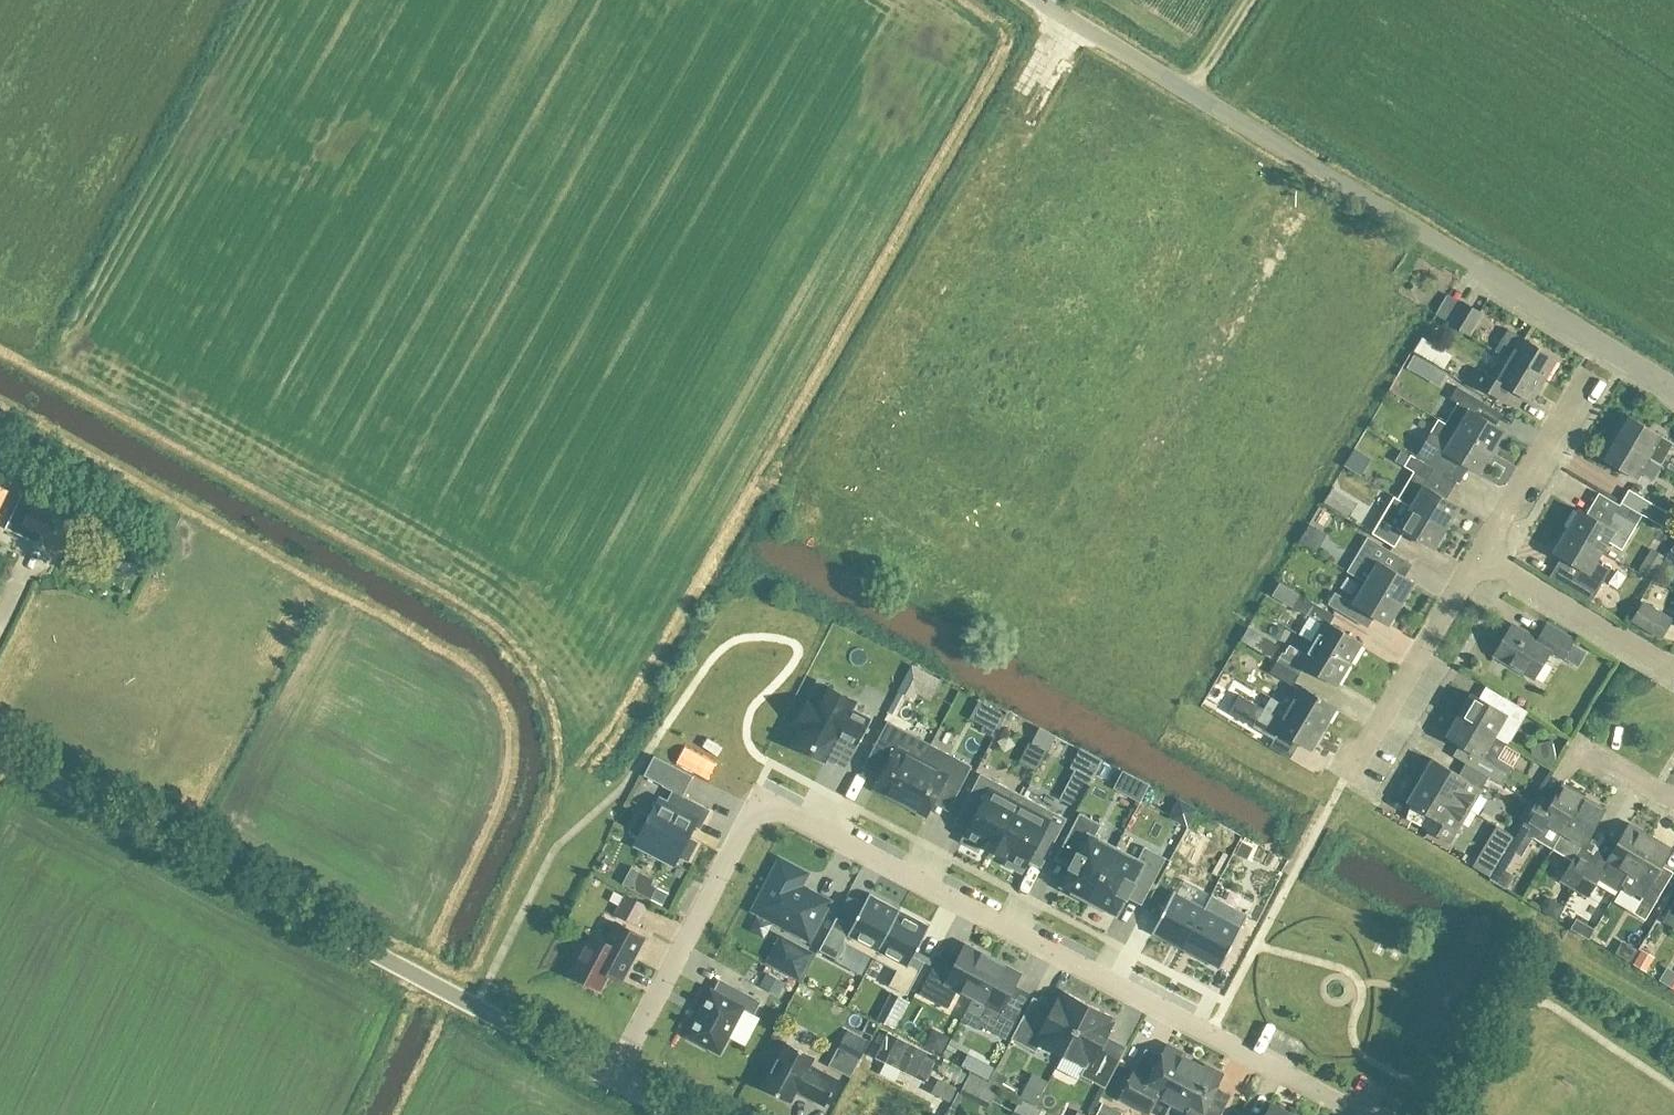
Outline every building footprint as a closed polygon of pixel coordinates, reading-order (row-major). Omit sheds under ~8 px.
[(1470,335),(1484,312),(1462,299),(1448,322),(1470,335)] [(1510,329),(1504,338),(1497,350),(1544,379),(1557,358),(1510,329)] [(1428,358),(1436,346),(1423,337),(1415,350),(1428,358)] [(1531,401),(1544,379),(1497,350),(1496,351),(1508,358),(1495,379),(1479,369),(1472,381),(1505,401),(1512,390),(1531,401)] [(1473,411),(1480,400),(1457,386),(1450,398),(1457,402),(1445,423),(1439,419),(1439,420),(1492,451),(1504,430),(1473,411)] [(1673,443),(1662,436),(1663,436),(1626,413),(1613,434),(1662,463),(1673,443)] [(1415,457),(1445,475),(1456,481),(1457,481),(1467,465),(1479,472),(1492,451),(1439,420),(1433,430),(1432,430),(1415,457)] [(1661,464),(1662,463),(1613,434),(1600,455),(1637,477),(1649,457),(1661,464)] [(1433,468),(1410,454),(1410,456),(1404,452),(1398,461),(1404,464),(1404,466),(1413,472),(1426,479),(1433,468)] [(1426,479),(1413,472),(1398,497),(1446,527),(1459,506),(1447,499),(1423,485),(1426,479)] [(0,486),(0,507),(8,490),(0,486)] [(1651,517),(1667,527),(1673,515),(1673,514),(1630,488),(1623,501),(1651,517)] [(39,494),(22,528),(62,548),(63,545),(70,544),(76,533),(72,528),(79,513),(39,494)] [(1404,531),(1434,548),(1446,527),(1398,497),(1394,495),(1372,533),(1395,546),(1404,531)] [(1578,508),(1566,530),(1601,551),(1607,541),(1621,549),(1637,522),(1614,509),(1605,524),(1578,508)] [(1595,561),(1601,551),(1566,530),(1553,551),(1580,567),(1573,578),(1596,592),(1610,569),(1595,561)] [(1383,563),(1390,551),(1367,537),(1354,560),(1347,570),(1365,582),(1401,603),(1414,582),(1383,563)] [(1659,577),(1671,556),(1656,548),(1645,569),(1659,577)] [(1335,592),(1327,604),(1350,618),(1357,606),(1388,625),(1401,603),(1365,582),(1353,603),(1335,592)] [(1321,623),(1311,641),(1350,663),(1362,643),(1329,624),(1334,615),(1300,595),(1293,606),(1321,623)] [(1267,596),(1255,623),(1279,633),(1291,606),(1267,596)] [(1633,619),(1661,636),(1671,619),(1643,602),(1633,619)] [(1551,649),(1563,657),(1573,640),(1546,624),(1537,639),(1512,624),(1494,654),(1534,677),(1551,649)] [(1336,686),(1350,663),(1311,641),(1303,653),(1288,644),(1282,653),(1281,652),(1279,654),(1278,653),(1276,648),(1271,649),(1264,645),(1259,645),(1257,648),(1277,659),(1276,660),(1299,674),(1304,666),(1336,686)] [(1292,686),(1299,674),(1276,660),(1269,672),(1292,686)] [(922,695),(934,672),(915,662),(903,685),(922,695)] [(855,701),(825,685),(817,701),(809,697),(796,722),(803,726),(794,744),(824,759),(837,734),(854,743),(868,718),(851,709),(855,701)] [(1298,685),(1286,706),(1324,728),(1336,708),(1298,685)] [(1506,742),(1526,709),(1503,696),(1496,707),(1471,693),(1459,714),(1506,742)] [(1229,713),(1235,717),(1273,740),(1278,731),(1311,751),(1324,728),(1286,706),(1280,715),(1265,706),(1264,708),(1240,694),(1229,713)] [(1486,759),(1479,770),(1489,776),(1502,784),(1513,766),(1498,757),(1506,742),(1459,714),(1446,736),(1486,759)] [(876,787),(901,800),(931,744),(888,721),(874,748),(891,758),(876,787)] [(1034,738),(1022,758),(1038,767),(1050,747),(1034,738)] [(972,765),(931,744),(901,800),(927,814),(942,784),(958,793),(972,765)] [(674,766),(655,756),(644,777),(664,786),(674,766)] [(1469,809),(1476,797),(1489,776),(1479,770),(1466,762),(1459,774),(1433,758),(1420,780),(1469,809)] [(981,842),(995,850),(1024,795),(981,772),(964,804),(978,811),(963,840),(978,848),(981,842)] [(1450,842),(1462,821),(1469,809),(1420,780),(1407,801),(1430,815),(1424,826),(1450,842)] [(1554,844),(1584,795),(1563,782),(1555,796),(1543,789),(1506,851),(1503,856),(1498,864),(1505,868),(1516,851),(1522,855),(1535,833),(1554,844)] [(641,811),(630,831),(689,862),(699,841),(690,836),(695,826),(701,829),(711,809),(673,790),(666,803),(659,799),(650,816),(641,811)] [(1067,817),(1024,795),(995,850),(1010,857),(1007,863),(1022,871),(1032,852),(1038,855),(1042,849),(1049,853),(1067,817)] [(1562,878),(1575,886),(1590,860),(1579,853),(1606,808),(1584,795),(1554,844),(1575,856),(1562,878)] [(1062,885),(1089,899),(1116,848),(1095,837),(1102,823),(1080,812),(1064,844),(1078,851),(1070,866),(1072,867),(1062,885)] [(1595,863),(1590,860),(1575,886),(1589,894),(1599,876),(1618,887),(1651,834),(1630,821),(1610,855),(1602,851),(1595,863)] [(1472,866),(1489,876),(1512,837),(1495,827),(1472,866)] [(1663,891),(1662,891),(1651,884),(1673,847),(1651,834),(1618,887),(1620,888),(1622,884),(1624,885),(1625,890),(1632,894),(1636,892),(1643,896),(1634,911),(1646,919),(1663,891)] [(1138,860),(1116,848),(1089,899),(1117,913),(1126,896),(1127,896),(1135,881),(1150,889),(1166,857),(1145,846),(1138,860)] [(755,909),(809,938),(829,901),(812,892),(811,895),(799,888),(807,873),(781,860),(755,909)] [(1212,894),(1220,879),(1220,878),(1204,908),(1174,892),(1153,931),(1184,948),(1212,894)] [(870,892),(864,903),(853,925),(837,916),(820,949),(836,958),(845,941),(875,957),(901,909),(900,908),(899,909),(871,894),(871,893),(870,892)] [(639,925),(649,905),(626,893),(615,913),(639,925)] [(1249,914),(1212,894),(1184,948),(1221,967),(1249,914)] [(1664,919),(1673,925),(1673,902),(1664,919)] [(915,955),(917,951),(931,925),(930,924),(929,925),(901,910),(901,909),(875,957),(898,969),(889,985),(907,995),(925,961),(915,955)] [(600,989),(609,972),(622,979),(645,937),(617,923),(607,943),(592,935),(572,974),(600,989)] [(799,977),(811,953),(782,938),(770,961),(799,977)] [(972,997),(992,958),(965,944),(948,976),(934,969),(920,994),(948,1009),(958,990),(972,997)] [(1654,971),(1660,954),(1638,947),(1633,963),(1654,971)] [(1017,1013),(1003,1005),(1020,973),(992,958),(972,997),(985,1004),(975,1023),(1003,1038),(1017,1013)] [(743,1009),(755,1015),(762,1001),(741,990),(734,1002),(712,991),(689,1035),(693,1037),(691,1040),(704,1046),(705,1044),(720,1052),(743,1009)] [(1062,1054),(1088,1004),(1065,992),(1062,996),(1059,994),(1045,1019),(1026,1009),(1010,1038),(1035,1051),(1040,1043),(1062,1054)] [(1080,1075),(1104,1088),(1120,1058),(1100,1048),(1114,1023),(1110,1020),(1112,1017),(1088,1004),(1062,1054),(1084,1066),(1080,1075)] [(937,1049),(958,1049),(958,1033),(937,1033),(937,1049)] [(852,1071),(865,1050),(847,1039),(834,1060),(852,1071)] [(786,1043),(763,1088),(791,1102),(797,1091),(825,1106),(839,1080),(810,1065),(814,1057),(786,1043)] [(1171,1103),(1192,1064),(1181,1058),(1183,1054),(1167,1045),(1148,1080),(1133,1071),(1119,1098),(1147,1113),(1156,1095),(1171,1103)] [(1205,1066),(1203,1070),(1192,1064),(1171,1103),(1186,1111),(1184,1114),(1215,1114),(1204,1109),(1221,1074),(1205,1066)] [(1027,1098),(1042,1105),(1048,1093),(1033,1086),(1027,1098)] [(1271,1104),(1265,1114),(1292,1114),(1271,1104)]
